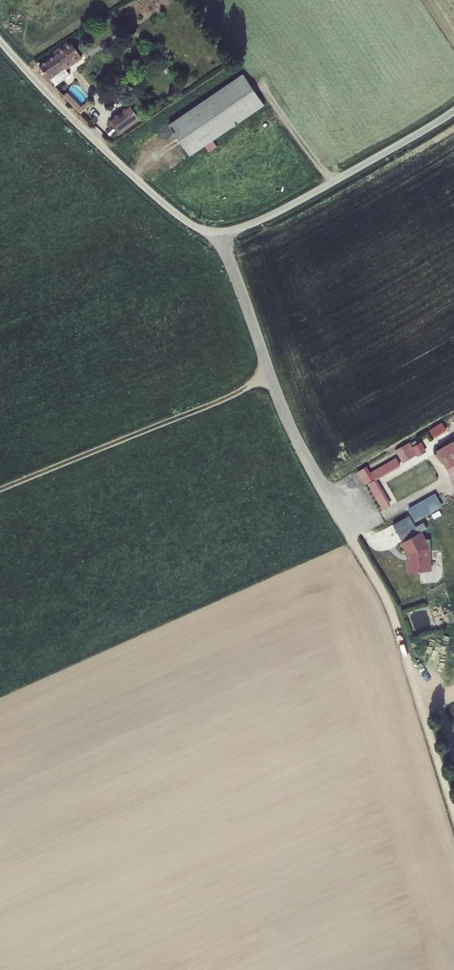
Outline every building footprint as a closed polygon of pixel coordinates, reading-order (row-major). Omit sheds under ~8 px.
[(49,78),(56,87),(70,75),(66,69),(82,57),(71,41),(57,51),(59,53),(40,65),(49,78)] [(159,55),(167,63),(176,53),(168,45),(159,55)] [(243,74),(168,125),(189,156),(264,106),(243,74)] [(83,112),(93,102),(76,84),(66,94),(83,112)] [(123,111),(132,124),(139,119),(130,106),(123,111)] [(112,119),(121,132),(132,124),(123,111),(112,119)] [(429,431),(434,439),(447,431),(442,423),(429,431)] [(453,481),(453,441),(437,451),(453,481)] [(396,450),(404,463),(416,456),(409,443),(396,450)] [(414,447),(418,455),(425,451),(421,443),(414,447)] [(371,473),(375,480),(400,465),(396,458),(371,473)] [(369,485),(383,510),(390,506),(375,481),(369,485)] [(410,510),(416,521),(429,514),(423,503),(410,510)] [(421,533),(403,543),(408,554),(409,560),(408,560),(408,573),(431,571),(429,551),(431,551),(431,539),(425,540),(421,533)] [(443,690),(449,699),(453,696),(453,682),(443,690)]
